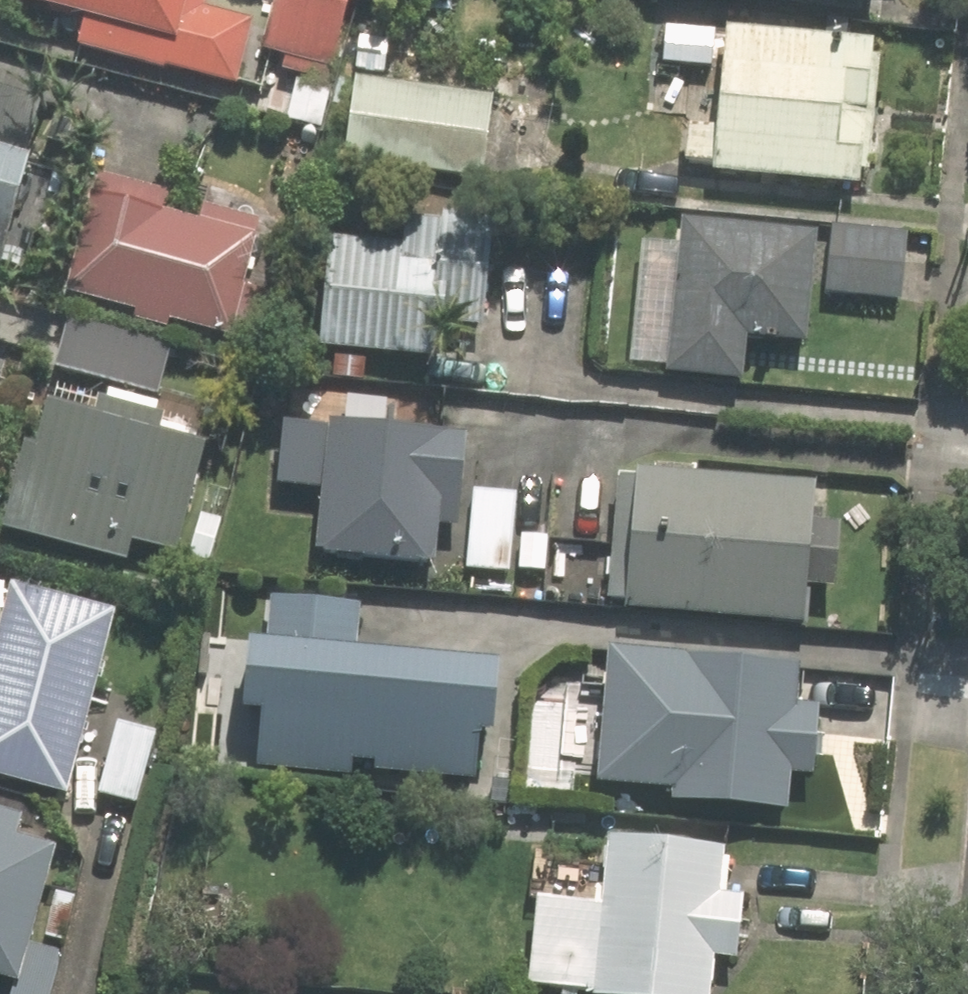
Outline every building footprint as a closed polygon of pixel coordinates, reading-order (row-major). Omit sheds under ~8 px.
[(10,11),(80,28),(74,51),(231,90),(246,30),(176,13),(179,0),(13,0),(10,11)] [(349,0),(278,0),(264,50),(282,55),(269,105),(319,118),(349,0)] [(714,27),(664,25),(662,64),(712,66),(714,27)] [(866,189),(877,60),(871,60),(873,45),(727,31),(717,130),(686,126),(683,162),(714,165),(714,174),(866,189)] [(389,40),(359,36),(354,70),(383,74),(389,40)] [(493,99),(354,79),(343,161),(480,180),(493,99)] [(35,104),(0,94),(0,260),(27,160),(21,158),(35,104)] [(203,224),(160,213),(165,194),(97,176),(66,295),(136,313),(133,320),(166,330),(168,322),(252,345),(266,295),(244,288),(261,223),(207,209),(203,224)] [(319,351),(441,362),(445,323),(482,326),(492,219),(444,215),(443,225),(404,222),(401,249),(329,242),(319,351)] [(807,346),(818,234),(681,221),(678,246),(639,243),(627,363),(667,367),(666,374),(742,382),(746,340),(807,346)] [(906,234),(832,226),(824,299),(900,306),(906,234)] [(156,435),(161,418),(98,401),(93,419),(47,406),(36,450),(23,447),(2,521),(17,524),(14,533),(126,563),(132,542),(175,553),(203,447),(156,435)] [(328,429),(280,424),(274,490),(322,494),(317,552),(436,563),(440,526),(455,527),(463,439),(329,426),(328,429)] [(819,488),(642,472),(640,479),(620,476),(608,600),(629,602),(628,609),(805,625),(808,586),(836,589),(842,527),(814,524),(819,488)] [(474,492),(466,570),(508,574),(515,496),(474,492)] [(213,554),(222,520),(198,515),(190,548),(213,554)] [(518,580),(517,601),(542,603),(543,582),(518,580)] [(115,614),(11,587),(0,628),(0,779),(66,797),(115,614)] [(476,783),(484,663),(342,654),(345,606),(257,601),(246,769),(476,783)] [(801,674),(655,660),(655,663),(620,661),(616,699),(652,703),(647,748),(675,750),(670,802),(788,815),(791,778),(813,779),(820,709),(798,707),(801,674)] [(115,724),(96,798),(136,807),(157,735),(115,724)] [(14,984),(12,993),(51,993),(61,955),(30,947),(55,852),(14,842),(19,823),(0,818),(0,980),(14,984)] [(743,901),(725,899),(730,856),(609,845),(602,910),(538,903),(530,989),(588,993),(711,993),(714,960),(737,963),(743,901)]
